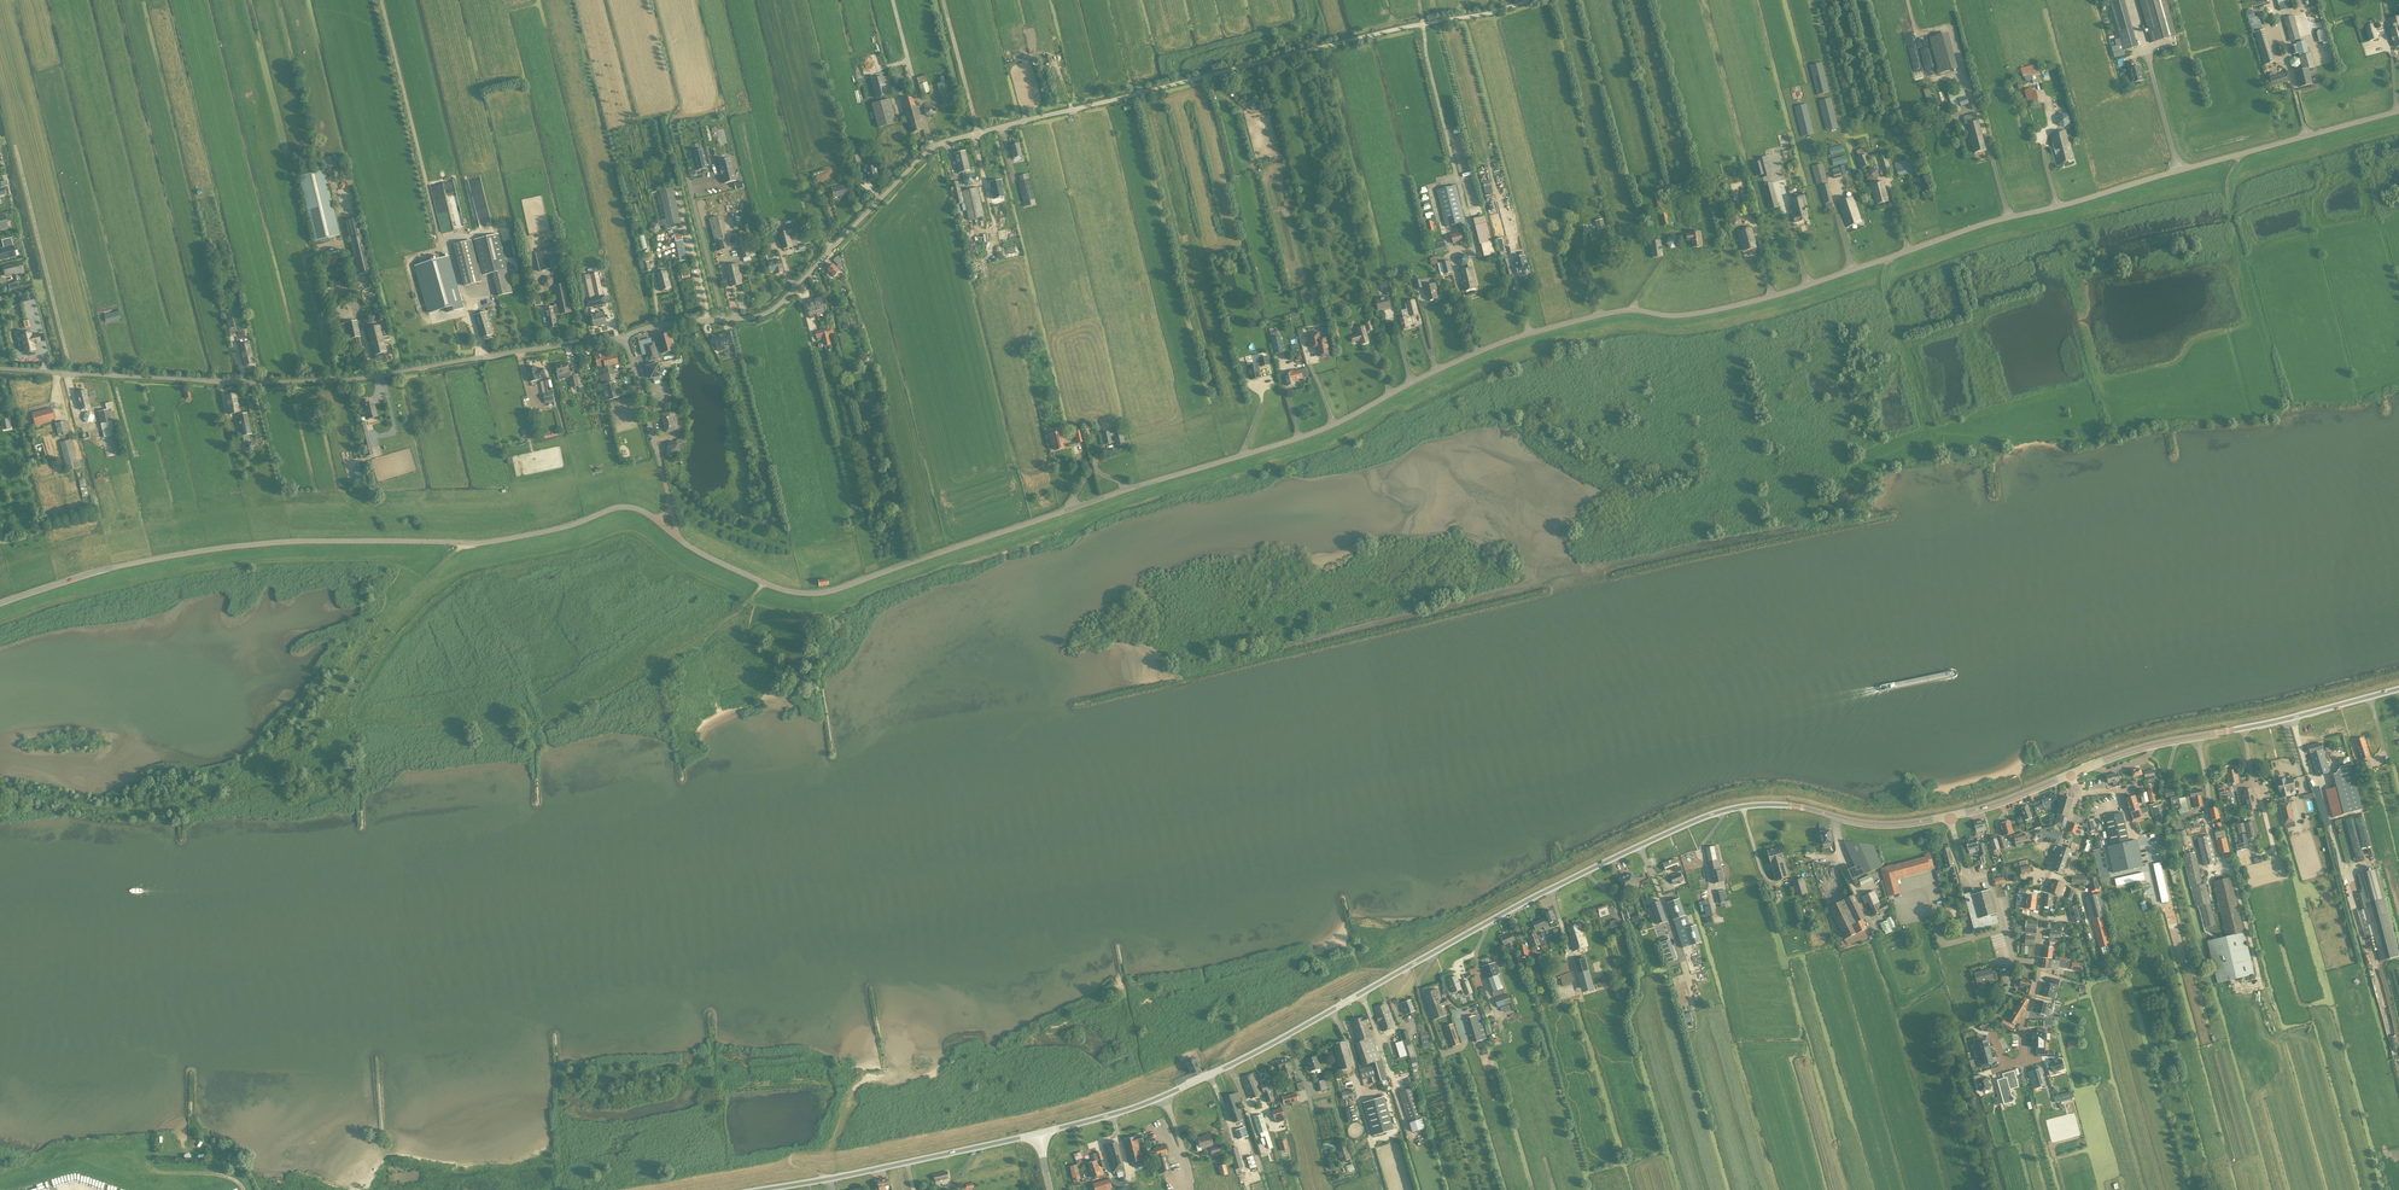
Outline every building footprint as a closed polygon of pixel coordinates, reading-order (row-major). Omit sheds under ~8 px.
[(2113,49),(2109,51),(2112,58),(2124,54),(2123,51),(2137,47),(2125,0),(2110,5),(2119,36),(2110,40),(2113,49)] [(2176,36),(2166,0),(2139,0),(2151,43),(2176,36)] [(2251,9),(2246,11),(2248,19),(2255,17),(2253,11),(2252,12),(2251,9)] [(2290,41),(2299,39),(2293,16),(2283,18),(2290,41)] [(2395,29),(2391,30),(2393,36),(2392,36),(2393,41),(2394,41),(2396,47),(2398,46),(2398,17),(2393,19),(2395,29)] [(2378,38),(2374,24),(2366,27),(2370,41),(2378,38)] [(2275,62),(2264,30),(2254,33),(2264,65),(2275,62)] [(1951,63),(1943,34),(1930,38),(1940,73),(1957,68),(1956,62),(1951,63)] [(2296,45),(2291,47),(2293,55),(2298,53),(2303,70),(2295,72),(2299,87),(2312,84),(2308,69),(2314,67),(2311,53),(2309,54),(2305,41),(2296,43),(2296,45)] [(2294,58),(2290,61),(2291,67),(2296,68),(2300,64),(2299,59),(2294,58)] [(1818,95),(1829,92),(1821,63),(1810,66),(1818,95)] [(2133,83),(2143,80),(2141,73),(2141,72),(2140,66),(2135,67),(2134,63),(2127,65),(2129,69),(2133,83)] [(2042,82),(2038,64),(2021,68),(2023,77),(2024,77),(2025,80),(2028,82),(2032,81),(2033,84),(2042,82)] [(2275,73),(2271,73),(2270,75),(2270,78),(2272,86),(2283,84),(2282,82),(2288,81),(2286,72),(2280,74),(2280,75),(2277,76),(2276,74),(2275,73)] [(888,94),(893,93),(889,77),(884,78),(883,77),(871,80),(876,99),(888,95),(888,94)] [(941,83),(937,84),(941,96),(940,96),(943,108),(950,106),(955,105),(949,81),(945,82),(941,83)] [(930,92),(927,83),(919,85),(922,95),(930,92)] [(1931,114),(1937,112),(1929,88),(1923,90),(1931,114)] [(1950,101),(1957,99),(1958,99),(1966,97),(1964,92),(1961,89),(1948,93),(1950,101)] [(2027,102),(2038,99),(2035,91),(2032,92),(2031,89),(2024,91),(2027,102)] [(912,133),(923,129),(913,97),(902,100),(912,133)] [(1966,97),(1958,99),(1960,107),(1969,104),(1966,97)] [(1827,130),(1838,127),(1830,98),(1819,101),(1827,130)] [(890,99),(872,104),(878,128),(896,123),(890,99)] [(1954,113),(1960,111),(1957,99),(1950,101),(1954,113)] [(1803,136),(1814,134),(1806,104),(1795,107),(1803,136)] [(932,117),(936,112),(933,107),(928,105),(924,110),(926,115),(932,117)] [(2064,127),(2069,123),(2068,116),(2062,113),(2056,118),(2058,125),(2064,127)] [(1975,153),(1986,150),(1978,121),(1975,122),(1973,114),(1963,116),(1965,125),(1967,124),(1975,153)] [(2058,164),(2074,159),(2065,130),(2050,134),(2052,144),(2058,164)] [(1013,158),(1022,156),(1019,144),(1011,146),(1012,153),(1013,158)] [(1831,155),(1845,151),(1843,145),(1829,149),(1831,155)] [(693,151),(698,171),(698,170),(707,167),(708,168),(703,149),(703,150),(693,152),(693,151)] [(959,173),(970,171),(965,151),(954,154),(959,173)] [(859,156),(858,152),(850,153),(851,158),(853,164),(860,162),(859,156)] [(1866,154),(1858,157),(1856,158),(1860,169),(1870,165),(1866,154)] [(1833,166),(1848,162),(1846,156),(1832,160),(1833,166)] [(1758,162),(1753,164),(1757,176),(1760,175),(1761,175),(1762,178),(1771,175),(1767,157),(1757,160),(1758,162)] [(1885,174),(1891,173),(1887,158),(1881,159),(1885,174)] [(731,159),(719,161),(722,170),(721,170),(722,175),(723,175),(725,184),(736,181),(731,159)] [(1913,159),(1894,164),(1898,177),(1917,172),(1913,159)] [(1824,204),(1833,202),(1823,164),(1812,166),(1817,184),(1819,184),(1824,204)] [(848,174),(845,165),(839,167),(841,176),(848,174)] [(870,181),(878,178),(875,166),(870,167),(866,165),(863,171),(868,173),(870,181)] [(1834,178),(1841,177),(1839,168),(1832,170),(1834,178)] [(1871,168),(1866,173),(1867,179),(1874,181),(1879,176),(1877,170),(1871,168)] [(340,235),(325,171),(300,177),(315,241),(340,235)] [(968,186),(974,184),(975,178),(971,174),(964,175),(963,181),(968,186)] [(1024,207),(1035,205),(1029,179),(1018,182),(1024,207)] [(1001,180),(990,182),(994,199),(1004,197),(1001,180)] [(741,182),(735,183),(736,189),(743,188),(742,181),(741,182)] [(1876,205),(1889,202),(1883,182),(1871,185),(1876,205)] [(1772,183),(1763,185),(1770,210),(1779,208),(1772,183)] [(1465,221),(1456,185),(1437,190),(1446,226),(1465,221)] [(834,198),(848,195),(846,186),(832,189),(834,198)] [(670,229),(681,226),(672,187),(659,190),(668,229),(670,229)] [(1662,191),(1654,194),(1655,195),(1656,200),(1664,197),(1662,191)] [(1744,194),(1740,195),(1744,207),(1751,205),(1748,193),(1744,194)] [(1803,195),(1791,199),(1795,215),(1793,215),(1795,223),(1808,219),(1805,209),(1807,208),(1803,195)] [(1664,226),(1671,224),(1669,217),(1668,217),(1665,207),(1667,207),(1664,197),(1656,200),(1664,226)] [(1838,201),(1847,227),(1861,223),(1853,197),(1838,201)] [(1588,223),(1584,209),(1578,210),(1580,217),(1582,225),(1588,223)] [(8,229),(5,214),(0,216),(0,231),(8,229)] [(1487,222),(1485,216),(1474,219),(1476,225),(1481,244),(1482,244),(1485,256),(1495,254),(1487,222)] [(667,225),(666,219),(665,219),(658,221),(657,221),(658,223),(652,223),(649,230),(655,234),(661,230),(660,229),(660,226),(666,225),(667,225)] [(1602,229),(1605,228),(1603,219),(1596,221),(1598,232),(1591,234),(1593,242),(1604,239),(1602,229)] [(725,249),(723,239),(724,239),(721,228),(712,230),(716,247),(713,247),(714,252),(725,249)] [(1744,251),(1757,248),(1751,228),(1739,231),(1744,251)] [(788,231),(779,233),(783,249),(796,246),(798,246),(796,237),(790,239),(789,234),(794,233),(793,229),(788,231)] [(1454,243),(1464,241),(1462,232),(1451,235),(1454,243)] [(681,233),(674,234),(675,241),(683,239),(681,233)] [(1697,249),(1699,249),(1699,248),(1702,247),(1700,233),(1691,234),(1691,235),(1686,236),(1687,242),(1692,241),(1693,249),(1696,248),(1697,249)] [(492,236),(474,240),(483,276),(488,274),(493,295),(512,290),(506,270),(498,234),(495,235),(492,236)] [(641,250),(647,248),(644,236),(638,237),(641,250)] [(750,257),(756,255),(755,252),(749,253),(749,250),(752,250),(749,236),(738,239),(743,258),(750,257)] [(1671,249),(1677,247),(1679,241),(1675,236),(1669,238),(1667,244),(1671,249)] [(13,245),(11,238),(3,240),(5,248),(0,249),(0,259),(0,260),(16,256),(13,245)] [(1503,238),(1496,239),(1497,243),(1498,249),(1499,252),(1505,251),(1503,244),(1504,244),(1503,238)] [(680,262),(687,260),(683,240),(676,241),(680,262)] [(1653,258),(1663,256),(1660,240),(1650,241),(1653,258)] [(471,241),(454,245),(464,286),(482,282),(471,241)] [(1435,254),(1447,250),(1445,243),(1433,246),(1435,254)] [(545,250),(536,253),(540,272),(552,269),(550,261),(562,259),(559,247),(545,250)] [(1459,255),(1458,261),(1462,266),(1468,264),(1470,258),(1465,254),(1459,255)] [(840,270),(842,267),(839,264),(841,262),(839,260),(840,258),(838,256),(833,260),(838,265),(836,266),(840,270)] [(1525,256),(1515,258),(1517,267),(1516,267),(1518,273),(1530,270),(1528,264),(1527,264),(1525,256)] [(448,257),(416,266),(429,313),(448,308),(449,313),(463,309),(448,257)] [(780,260),(768,263),(770,272),(778,270),(778,273),(783,272),(780,260)] [(15,275),(25,272),(22,261),(4,266),(6,276),(14,274),(15,275)] [(1450,261),(1438,264),(1441,275),(1453,272),(1450,261)] [(643,263),(644,267),(643,268),(641,268),(642,273),(643,273),(652,271),(649,262),(643,263)] [(731,287),(742,284),(737,263),(726,266),(731,287)] [(834,277),(839,271),(833,265),(828,270),(834,277)] [(1465,291),(1477,288),(1472,267),(1460,270),(1465,291)] [(661,291),(670,289),(666,271),(656,274),(661,291)] [(583,300),(585,307),(585,309),(606,304),(604,296),(603,296),(598,273),(579,277),(584,300),(583,300)] [(834,283),(832,283),(832,291),(836,291),(836,290),(841,290),(841,280),(834,280),(834,283)] [(1388,289),(1387,282),(1380,283),(1381,291),(1388,289)] [(569,303),(565,284),(556,286),(560,308),(554,309),(554,307),(545,309),(549,329),(558,327),(555,315),(561,314),(572,312),(570,303),(569,303)] [(1436,284),(1426,286),(1424,286),(1426,292),(1427,292),(1429,300),(1438,298),(1436,289),(1437,289),(1436,284)] [(814,298),(814,301),(813,301),(815,307),(817,313),(820,312),(821,316),(825,315),(824,312),(821,299),(820,299),(820,297),(814,298)] [(1375,300),(1377,307),(1378,310),(1390,307),(1387,297),(1375,300)] [(1401,311),(1404,318),(1400,319),(1403,328),(1410,326),(1409,323),(1411,323),(1410,318),(1411,316),(1418,314),(1414,300),(1407,302),(1408,309),(1401,311)] [(815,307),(813,301),(806,303),(809,315),(810,315),(811,319),(814,318),(813,314),(817,313),(815,307)] [(106,321),(120,318),(119,311),(104,315),(106,321)] [(364,313),(362,320),(367,325),(373,323),(375,317),(370,312),(364,313)] [(487,312),(482,314),(475,316),(478,327),(490,323),(487,312)] [(231,313),(225,314),(227,324),(233,322),(231,313)] [(594,327),(607,324),(604,313),(592,316),(594,327)] [(345,340),(360,337),(357,321),(341,324),(345,340)] [(1370,321),(1366,322),(1368,331),(1372,330),(1375,329),(1372,321),(1370,321)] [(490,323),(478,327),(482,338),(494,334),(490,323)] [(390,339),(389,336),(388,336),(383,337),(380,325),(367,329),(374,355),(387,352),(384,341),(388,340),(390,339)] [(1358,334),(1350,337),(1352,342),(1360,340),(1361,345),(1369,343),(1366,332),(1368,331),(1366,326),(1364,326),(1357,328),(1358,334)] [(827,329),(821,331),(823,337),(823,340),(825,346),(826,349),(832,348),(831,344),(827,329)] [(730,332),(714,336),(718,351),(726,349),(726,346),(735,343),(734,337),(735,337),(733,331),(730,332)] [(23,343),(19,344),(20,349),(24,348),(25,353),(35,350),(34,344),(40,343),(38,334),(32,336),(31,332),(21,335),(23,343)] [(1320,340),(1318,332),(1307,335),(1310,348),(1316,347),(1319,357),(1322,356),(1322,357),(1326,356),(1326,355),(1329,354),(1327,346),(1328,346),(1326,338),(1320,340)] [(671,334),(658,337),(660,347),(663,357),(674,354),(675,354),(674,350),(675,350),(671,334)] [(1283,351),(1279,336),(1271,338),(1275,353),(1283,351)] [(651,339),(640,342),(643,355),(648,354),(650,361),(652,366),(648,367),(649,373),(648,373),(649,377),(650,377),(651,378),(654,377),(655,381),(660,380),(659,376),(663,369),(660,367),(659,364),(658,364),(657,360),(663,358),(663,357),(660,347),(655,348),(654,343),(652,343),(651,339)] [(249,343),(239,346),(244,366),(254,363),(249,343)] [(602,376),(614,373),(612,365),(619,363),(617,354),(607,357),(606,353),(596,356),(598,366),(600,366),(601,368),(600,368),(602,376)] [(1267,356),(1259,358),(1260,363),(1261,366),(1261,367),(1269,365),(1267,356)] [(567,362),(555,365),(558,375),(559,380),(571,377),(570,372),(567,362)] [(1248,370),(1247,370),(1248,376),(1249,376),(1250,380),(1253,379),(1253,380),(1258,379),(1258,378),(1260,378),(1258,367),(1261,366),(1260,363),(1257,364),(1247,366),(1248,370)] [(528,370),(531,382),(540,380),(540,378),(546,377),(544,369),(538,370),(537,367),(528,370)] [(1293,380),(1308,377),(1306,369),(1291,372),(1291,370),(1289,371),(1290,372),(1284,374),(1287,386),(1294,384),(1293,380)] [(614,373),(602,376),(600,376),(602,383),(616,379),(614,373)] [(577,376),(571,378),(573,388),(579,386),(579,387),(582,387),(579,377),(577,377),(577,376)] [(548,380),(543,381),(546,393),(551,392),(550,388),(553,387),(551,379),(548,380)] [(607,401),(620,397),(616,382),(603,386),(607,401)] [(76,392),(80,410),(90,408),(86,390),(76,392)] [(554,400),(552,392),(543,394),(545,402),(554,400)] [(229,414),(240,412),(236,393),(225,396),(229,414)] [(368,419),(377,417),(375,407),(373,407),(372,403),(370,404),(369,400),(361,402),(362,406),(364,405),(368,419)] [(107,410),(98,412),(102,430),(113,428),(112,424),(116,423),(111,403),(106,404),(107,410)] [(35,424),(54,419),(51,408),(32,413),(35,424)] [(684,437),(686,427),(681,410),(671,413),(662,415),(667,432),(678,430),(680,438),(684,437)] [(247,413),(237,416),(242,436),(251,434),(247,413)] [(55,424),(58,433),(59,436),(68,434),(67,431),(65,421),(55,424)] [(373,455),(366,426),(359,427),(367,457),(373,455)] [(1114,433),(1110,434),(1110,436),(1115,435),(1117,446),(1125,444),(1123,433),(1122,433),(1121,429),(1113,430),(1114,433)] [(1061,432),(1049,435),(1052,446),(1054,445),(1055,450),(1063,448),(1062,440),(1063,440),(1061,432)] [(1109,432),(1103,434),(1105,444),(1112,442),(1110,436),(1110,434),(1109,432)] [(1082,434),(1075,435),(1077,443),(1083,441),(1082,434)] [(681,439),(676,440),(677,442),(669,444),(670,450),(668,450),(670,456),(680,453),(677,444),(682,443),(681,439)] [(68,471),(77,468),(70,440),(60,443),(68,471)] [(78,480),(82,497),(88,496),(84,479),(78,480)] [(2360,759),(2370,757),(2364,737),(2355,740),(2360,759)] [(2321,743),(2308,746),(2315,776),(2330,772),(2321,743)] [(2362,772),(2372,769),(2369,761),(2360,764),(2361,766),(2356,768),(2358,773),(2362,772)] [(2340,767),(2336,773),(2338,780),(2352,776),(2352,775),(2350,769),(2349,764),(2340,767)] [(2132,777),(2142,775),(2140,769),(2131,771),(2132,777)] [(2153,769),(2144,771),(2145,777),(2145,780),(2148,780),(2149,781),(2151,780),(2152,779),(2155,779),(2155,778),(2154,775),(2153,769)] [(2229,784),(2231,784),(2233,783),(2233,785),(2236,785),(2236,783),(2239,782),(2236,769),(2227,770),(2229,784)] [(2118,773),(2106,776),(2107,777),(2108,783),(2113,782),(2114,786),(2120,784),(2119,781),(2118,775),(2118,773)] [(2280,781),(2278,782),(2280,792),(2281,792),(2281,791),(2283,797),(2288,796),(2289,796),(2287,790),(2294,788),(2292,778),(2285,780),(2284,778),(2280,779),(2280,781)] [(2332,817),(2346,814),(2343,800),(2338,781),(2333,783),(2334,788),(2325,790),(2332,817)] [(2317,786),(2311,789),(2313,793),(2313,795),(2314,798),(2315,799),(2321,797),(2320,793),(2317,786)] [(2256,808),(2254,802),(2256,802),(2255,798),(2253,798),(2251,788),(2243,790),(2248,810),(2256,808)] [(2173,789),(2165,791),(2166,797),(2170,796),(2171,801),(2172,804),(2172,806),(2179,805),(2178,803),(2177,793),(2174,794),(2173,789)] [(2190,791),(2186,792),(2187,798),(2191,797),(2193,797),(2195,807),(2204,806),(2202,796),(2201,789),(2190,791)] [(2042,802),(2034,805),(2036,811),(2044,807),(2045,811),(2051,808),(2050,805),(2058,802),(2054,793),(2041,798),(2042,802)] [(2062,796),(2062,795),(2053,825),(2065,828),(2068,818),(2073,799),(2069,798),(2070,794),(2067,793),(2066,797),(2062,796)] [(2132,821),(2143,818),(2140,809),(2135,796),(2126,799),(2130,812),(2129,813),(2132,821)] [(2181,820),(2190,817),(2185,797),(2179,799),(2181,808),(2180,808),(2180,809),(2169,812),(2171,823),(2173,822),(2176,832),(2177,832),(2180,847),(2188,845),(2185,830),(2184,830),(2181,820)] [(2284,824),(2294,822),(2289,802),(2279,804),(2284,824)] [(2213,828),(2222,826),(2216,803),(2210,804),(2211,808),(2209,808),(2213,828)] [(2157,805),(2152,806),(2155,819),(2160,818),(2157,805)] [(2025,821),(2032,818),(2028,806),(2021,809),(2025,821)] [(2122,813),(2104,817),(2111,846),(2129,842),(2122,813)] [(1974,823),(1975,828),(1976,830),(1976,833),(1986,831),(1986,828),(1986,827),(1984,820),(1974,823)] [(2096,827),(2094,828),(2092,820),(2085,822),(2087,832),(2094,830),(2095,831),(2097,831),(2096,827)] [(2010,821),(2000,824),(2004,836),(2007,835),(2013,834),(2014,833),(2010,821)] [(2248,838),(2255,836),(2252,821),(2245,823),(2248,838)] [(2078,836),(2082,827),(2078,825),(2072,822),(2068,832),(2074,835),(2075,834),(2078,836)] [(2237,825),(2239,833),(2246,832),(2244,823),(2237,825)] [(1828,829),(1820,831),(1822,843),(1832,842),(1830,829),(1828,829)] [(2214,832),(2216,840),(2219,854),(2229,852),(2224,830),(2214,832)] [(2025,833),(2014,835),(2017,847),(2024,845),(2023,841),(2026,841),(2025,833)] [(2197,838),(2204,865),(2216,862),(2210,835),(2197,838)] [(1999,853),(2001,853),(1999,849),(2000,849),(1997,838),(1989,840),(1995,857),(1999,855),(1999,853)] [(2002,850),(2008,848),(2007,844),(2006,845),(2004,838),(1999,839),(2002,850)] [(1978,845),(1976,839),(1966,842),(1969,855),(1980,852),(1978,845)] [(2084,842),(2081,850),(2087,852),(2088,849),(2089,847),(2090,844),(2088,844),(2089,841),(2085,839),(2084,842)] [(2137,840),(2129,842),(2111,846),(2107,847),(2113,872),(2143,866),(2137,840)] [(1852,880),(1853,880),(1883,867),(1873,846),(1844,841),(1855,867),(1848,870),(1852,880)] [(1713,883),(1725,881),(1717,846),(1706,848),(1713,883)] [(1781,847),(1775,848),(1784,879),(1789,877),(1781,847)] [(2058,859),(2069,864),(2071,859),(2069,858),(2070,856),(2068,856),(2069,853),(2072,854),(2073,851),(2062,847),(2058,859)] [(1775,848),(1768,850),(1776,881),(1784,879),(1775,848)] [(1947,868),(1950,867),(1955,884),(1961,882),(1955,861),(1953,861),(1949,848),(1942,850),(1947,868)] [(2200,906),(2205,927),(2215,925),(2205,884),(2202,884),(2194,851),(2188,853),(2183,854),(2191,887),(2192,887),(2197,906),(2200,906)] [(1930,867),(1933,866),(1930,853),(1925,854),(1926,857),(1893,866),(1893,865),(1887,866),(1887,867),(1881,869),(1888,896),(1889,900),(1892,899),(1891,896),(1900,893),(1896,878),(1930,869),(1930,867)] [(1666,871),(1679,866),(1676,859),(1663,864),(1666,871)] [(2068,868),(2069,864),(2058,859),(2053,872),(2064,876),(2065,872),(2063,871),(2064,868),(2065,869),(2066,868),(2068,868)] [(2028,865),(2027,860),(2020,862),(2016,863),(2017,867),(2020,867),(2022,874),(2019,875),(2020,878),(2028,877),(2027,873),(2031,872),(2029,865),(2028,865)] [(2164,869),(2156,871),(2158,880),(2165,878),(2164,869)] [(2375,869),(2357,874),(2362,892),(2366,908),(2379,958),(2380,961),(2381,961),(2386,960),(2387,959),(2398,956),(2397,953),(2375,869)] [(1673,884),(1683,880),(1680,873),(1670,877),(1673,884)] [(2143,873),(2135,875),(2137,881),(2144,879),(2143,873)] [(1626,876),(1630,887),(1636,884),(1632,874),(1626,876)] [(1862,886),(1873,881),(1870,874),(1859,879),(1862,886)] [(2128,876),(2130,883),(2137,881),(2135,875),(2128,876)] [(1624,889),(1630,887),(1626,876),(1620,879),(1624,889)] [(2122,878),(2124,884),(2130,883),(2128,876),(2122,878)] [(2004,877),(1994,879),(1996,885),(2006,883),(2004,877)] [(2072,877),(2072,884),(2084,884),(2084,885),(2091,885),(2092,890),(2098,889),(2096,877),(2090,878),(2090,880),(2087,880),(2087,878),(2084,878),(2084,877),(2072,877)] [(2207,941),(2207,942),(2217,983),(2254,975),(2244,934),(2231,877),(2213,882),(2226,937),(2215,939),(2208,941),(2207,941)] [(1796,896),(1808,893),(1803,878),(1792,881),(1796,896)] [(2165,878),(2158,880),(2160,888),(2167,886),(2165,878)] [(1665,889),(1671,887),(1668,879),(1662,881),(1665,889)] [(2050,889),(2049,891),(2050,892),(2060,896),(2064,884),(2054,880),(2051,888),(2050,889)] [(2167,886),(2160,888),(2162,896),(2169,894),(2167,886)] [(1721,908),(1726,906),(1722,890),(1715,892),(1718,904),(1720,903),(1721,908)] [(1973,901),(1967,903),(1974,928),(1975,931),(1999,924),(1998,921),(1996,914),(1997,914),(1992,895),(1990,890),(1972,895),(1973,901)] [(1870,907),(1879,902),(1874,891),(1865,895),(1861,897),(1864,904),(1868,903),(1870,907)] [(2362,892),(2357,893),(2361,910),(2366,908),(2362,892)] [(2086,897),(2101,948),(2110,945),(2102,917),(2107,915),(2100,893),(2086,897)] [(1829,907),(1830,910),(1847,945),(1868,938),(1864,930),(1867,929),(1863,920),(1865,919),(1854,895),(1829,907)] [(2055,910),(2056,896),(2052,895),(2045,895),(2044,906),(2051,907),(2050,909),(2055,910)] [(1668,903),(1670,910),(1674,920),(1683,948),(1690,946),(1702,942),(1696,925),(1690,927),(1686,915),(1685,916),(1679,899),(1668,903)] [(1650,904),(1657,924),(1668,920),(1660,900),(1650,904)] [(1881,906),(1879,902),(1870,907),(1874,915),(1888,909),(1886,903),(1881,906)] [(1597,908),(1599,912),(1599,913),(1600,917),(1609,914),(1606,905),(1597,908)] [(2069,908),(2069,910),(2073,922),(2081,919),(2077,905),(2069,908)] [(1704,908),(1706,916),(1712,915),(1710,906),(1704,908)] [(1627,910),(1621,912),(1624,921),(1630,919),(1627,910)] [(1546,914),(1545,914),(1546,916),(1547,917),(1549,921),(1550,921),(1550,922),(1554,920),(1555,922),(1557,921),(1552,911),(1546,914)] [(1534,923),(1533,923),(1534,924),(1537,930),(1544,927),(1544,928),(1546,931),(1552,928),(1550,925),(1550,923),(1549,921),(1547,917),(1534,923)] [(1886,919),(1887,920),(1880,923),(1883,931),(1890,929),(1891,930),(1896,927),(1891,917),(1886,919)] [(2036,934),(2037,922),(2026,921),(2025,931),(2027,933),(2036,934)] [(1567,928),(1570,936),(1579,933),(1578,929),(1582,927),(1581,923),(1567,928)] [(1579,933),(1570,936),(1572,942),(1571,943),(1573,951),(1588,946),(1585,936),(1582,937),(1581,932),(1583,931),(1582,928),(1582,927),(1578,929),(1579,933)] [(2052,927),(2051,932),(2049,932),(2049,938),(2060,938),(2060,932),(2062,932),(2062,928),(2052,927)] [(1561,939),(1558,929),(1552,931),(1555,940),(1561,939)] [(1532,947),(1540,945),(1536,933),(1528,935),(1532,947)] [(1510,942),(1515,940),(1512,934),(1501,939),(1505,947),(1507,951),(1513,948),(1510,942)] [(1670,939),(1660,943),(1667,963),(1677,959),(1670,939)] [(2048,942),(2048,947),(2044,947),(2043,958),(2052,958),(2053,948),(2054,948),(2055,943),(2048,942)] [(1520,946),(1522,956),(1529,954),(1528,949),(1526,949),(1525,945),(1520,946)] [(1586,958),(1574,961),(1581,988),(1593,984),(1586,958)] [(2067,962),(2043,959),(2042,968),(2057,970),(2059,967),(2066,967),(2067,962)] [(1494,997),(1504,994),(1504,993),(1505,993),(1503,989),(1504,989),(1498,974),(1500,974),(1496,962),(1482,967),(1486,979),(1487,979),(1493,993),(1494,997)] [(2082,971),(2082,963),(2072,962),(2072,970),(2082,971)] [(1537,973),(1536,970),(1530,972),(1533,980),(1539,978),(1537,973)] [(1991,970),(1975,974),(1978,984),(1993,980),(1993,981),(1998,980),(1995,971),(1991,972),(1991,970)] [(1563,986),(1573,982),(1570,973),(1560,976),(1563,986)] [(1456,976),(1448,979),(1450,983),(1448,984),(1450,989),(1452,988),(1453,993),(1462,990),(1462,989),(1464,988),(1466,995),(1473,993),(1468,981),(1462,983),(1462,984),(1460,984),(1456,976)] [(2043,996),(2053,998),(2056,986),(2055,985),(2055,984),(2059,985),(2060,980),(2051,978),(2050,983),(2050,984),(2046,983),(2043,996)] [(2030,981),(2030,982),(2021,980),(2019,987),(2027,989),(2026,994),(2032,995),(2035,983),(2034,983),(2034,982),(2034,981),(2033,981),(2031,980),(2030,981)] [(1437,989),(1424,994),(1429,1007),(1439,1003),(1440,1004),(1443,1003),(1444,1006),(1449,1004),(1447,999),(1441,1001),(1437,989)] [(1503,995),(1495,998),(1498,1008),(1511,1003),(1507,994),(1503,995)] [(2015,1025),(2029,1003),(2022,999),(2009,1021),(2015,1025)] [(1411,1000),(1402,1003),(1406,1014),(1410,1013),(1412,1018),(1416,1016),(1415,1011),(1411,1000)] [(2036,1013),(2045,1016),(2046,1015),(2045,1015),(2047,1008),(2051,1009),(2052,1004),(2039,1000),(2039,1001),(2036,1013)] [(1439,1003),(1429,1007),(1434,1020),(1447,1015),(1444,1006),(1443,1003),(1440,1004),(1439,1003)] [(1381,1032),(1394,1027),(1386,1005),(1385,1005),(1385,1004),(1373,1008),(1375,1013),(1374,1013),(1381,1032)] [(1691,1013),(1683,1016),(1685,1024),(1693,1022),(1691,1013)] [(1476,1015),(1476,1016),(1468,1018),(1474,1035),(1476,1042),(1483,1039),(1481,1033),(1484,1032),(1479,1014),(1476,1015)] [(1363,1017),(1351,1021),(1355,1035),(1358,1042),(1355,1043),(1362,1066),(1372,1063),(1380,1060),(1373,1037),(1370,1037),(1368,1030),(1366,1024),(1369,1023),(1366,1016),(1363,1017)] [(2002,1025),(2012,1031),(2014,1026),(2004,1020),(2002,1025)] [(1445,1027),(1452,1046),(1459,1044),(1453,1024),(1445,1027)] [(2038,1033),(2032,1033),(2032,1040),(2045,1040),(2046,1040),(2047,1033),(2045,1033),(2045,1029),(2038,1029),(2038,1033)] [(1407,1030),(1400,1032),(1403,1041),(1409,1039),(1407,1030)] [(1427,1032),(1426,1032),(1420,1033),(1422,1043),(1422,1046),(1430,1045),(1429,1042),(1427,1032)] [(1982,1037),(1974,1039),(1975,1044),(1976,1043),(1978,1049),(1978,1050),(1989,1047),(1987,1040),(1983,1041),(1982,1037)] [(2045,1040),(2032,1040),(2032,1047),(2037,1047),(2037,1055),(2045,1055),(2045,1040)] [(1340,1070),(1352,1066),(1345,1041),(1332,1044),(1340,1070)] [(1402,1041),(1395,1043),(1399,1058),(1407,1056),(1402,1041)] [(1412,1043),(1410,1044),(1405,1046),(1411,1064),(1416,1062),(1414,1055),(1415,1055),(1412,1043)] [(1978,1049),(1977,1050),(1979,1058),(1980,1058),(1980,1057),(1991,1054),(1989,1047),(1978,1050),(1978,1049)] [(1991,1054),(1980,1057),(1980,1058),(1982,1064),(1981,1064),(1982,1068),(1989,1066),(1988,1062),(1993,1061),(1991,1054)] [(1316,1056),(1306,1060),(1309,1067),(1311,1071),(1320,1068),(1316,1056)] [(1195,1058),(1186,1062),(1189,1068),(1191,1073),(1199,1070),(1200,1070),(1199,1068),(1195,1058)] [(1281,1075),(1293,1071),(1289,1059),(1277,1062),(1279,1069),(1280,1069),(1281,1075)] [(2051,1069),(2048,1070),(2050,1076),(2053,1075),(2052,1072),(2064,1068),(2062,1059),(2050,1063),(2051,1069)] [(1359,1069),(1362,1080),(1375,1076),(1372,1065),(1359,1069)] [(2040,1068),(2028,1072),(2029,1077),(2031,1081),(2033,1080),(2036,1088),(2045,1085),(2045,1084),(2040,1068)] [(1997,1080),(2003,1101),(2014,1098),(2013,1096),(2012,1096),(2010,1087),(2018,1084),(2014,1070),(2007,1072),(2008,1076),(2004,1077),(2004,1078),(1997,1080)] [(1251,1098),(1262,1094),(1256,1080),(1253,1073),(1242,1078),(1247,1089),(1251,1098)] [(1323,1080),(1316,1082),(1318,1091),(1327,1089),(1330,1089),(1326,1074),(1322,1076),(1323,1080)] [(1975,1076),(1973,1076),(1975,1080),(1976,1080),(1977,1080),(1981,1091),(1990,1089),(1990,1088),(1987,1076),(1981,1078),(1980,1074),(1975,1076)] [(1260,1086),(1263,1092),(1266,1103),(1274,1100),(1271,1090),(1273,1089),(1270,1082),(1260,1086)] [(1425,1127),(1415,1100),(1411,1088),(1399,1092),(1412,1131),(1425,1127)] [(1343,1099),(1354,1097),(1352,1090),(1341,1092),(1343,1099)] [(1236,1103),(1241,1102),(1238,1093),(1224,1097),(1233,1123),(1241,1120),(1236,1103)] [(1299,1105),(1297,1093),(1282,1097),(1284,1104),(1291,1103),(1292,1106),(1299,1105)] [(1393,1130),(1384,1096),(1363,1102),(1373,1136),(1393,1130)] [(1276,1123),(1285,1120),(1284,1116),(1281,1108),(1271,1111),(1274,1120),(1276,1123)] [(1268,1131),(1267,1131),(1262,1114),(1253,1117),(1258,1134),(1260,1133),(1261,1137),(1265,1136),(1269,1149),(1273,1148),(1268,1131)] [(1236,1130),(1239,1139),(1240,1139),(1244,1137),(1241,1128),(1236,1130)] [(1141,1134),(1134,1137),(1137,1148),(1136,1148),(1136,1150),(1137,1150),(1139,1161),(1142,1160),(1144,1160),(1142,1151),(1140,1152),(1138,1143),(1143,1142),(1141,1134)] [(1206,1137),(1198,1138),(1199,1143),(1197,1144),(1196,1145),(1198,1151),(1202,1150),(1201,1147),(1212,1144),(1210,1134),(1205,1135),(1206,1137)] [(1129,1163),(1139,1161),(1137,1150),(1136,1150),(1136,1148),(1137,1148),(1134,1137),(1122,1140),(1129,1163)] [(1114,1174),(1125,1170),(1124,1166),(1117,1141),(1104,1145),(1110,1169),(1112,1168),(1114,1174)] [(1161,1173),(1170,1170),(1166,1154),(1168,1153),(1165,1145),(1154,1148),(1156,1157),(1161,1173)] [(1342,1161),(1349,1159),(1345,1147),(1338,1149),(1342,1161)] [(1237,1148),(1229,1150),(1235,1171),(1243,1169),(1237,1148)] [(1150,1149),(1143,1150),(1145,1158),(1152,1157),(1150,1149)] [(1252,1156),(1246,1158),(1250,1169),(1256,1167),(1255,1165),(1252,1156)] [(1076,1180),(1081,1179),(1079,1173),(1079,1171),(1077,1164),(1070,1166),(1073,1179),(1075,1178),(1076,1180)] [(1228,1174),(1225,1164),(1218,1166),(1221,1176),(1228,1174)] [(1098,1165),(1089,1168),(1091,1178),(1101,1175),(1098,1165)] [(935,1181),(949,1178),(948,1171),(933,1175),(935,1181)] [(1149,1181),(1152,1189),(1160,1189),(1157,1178),(1149,1181)] [(888,1179),(878,1181),(880,1189),(883,1189),(883,1187),(889,1185),(888,1179)] [(1112,1188),(1109,1179),(1093,1184),(1095,1189),(1104,1189),(1112,1188)]
